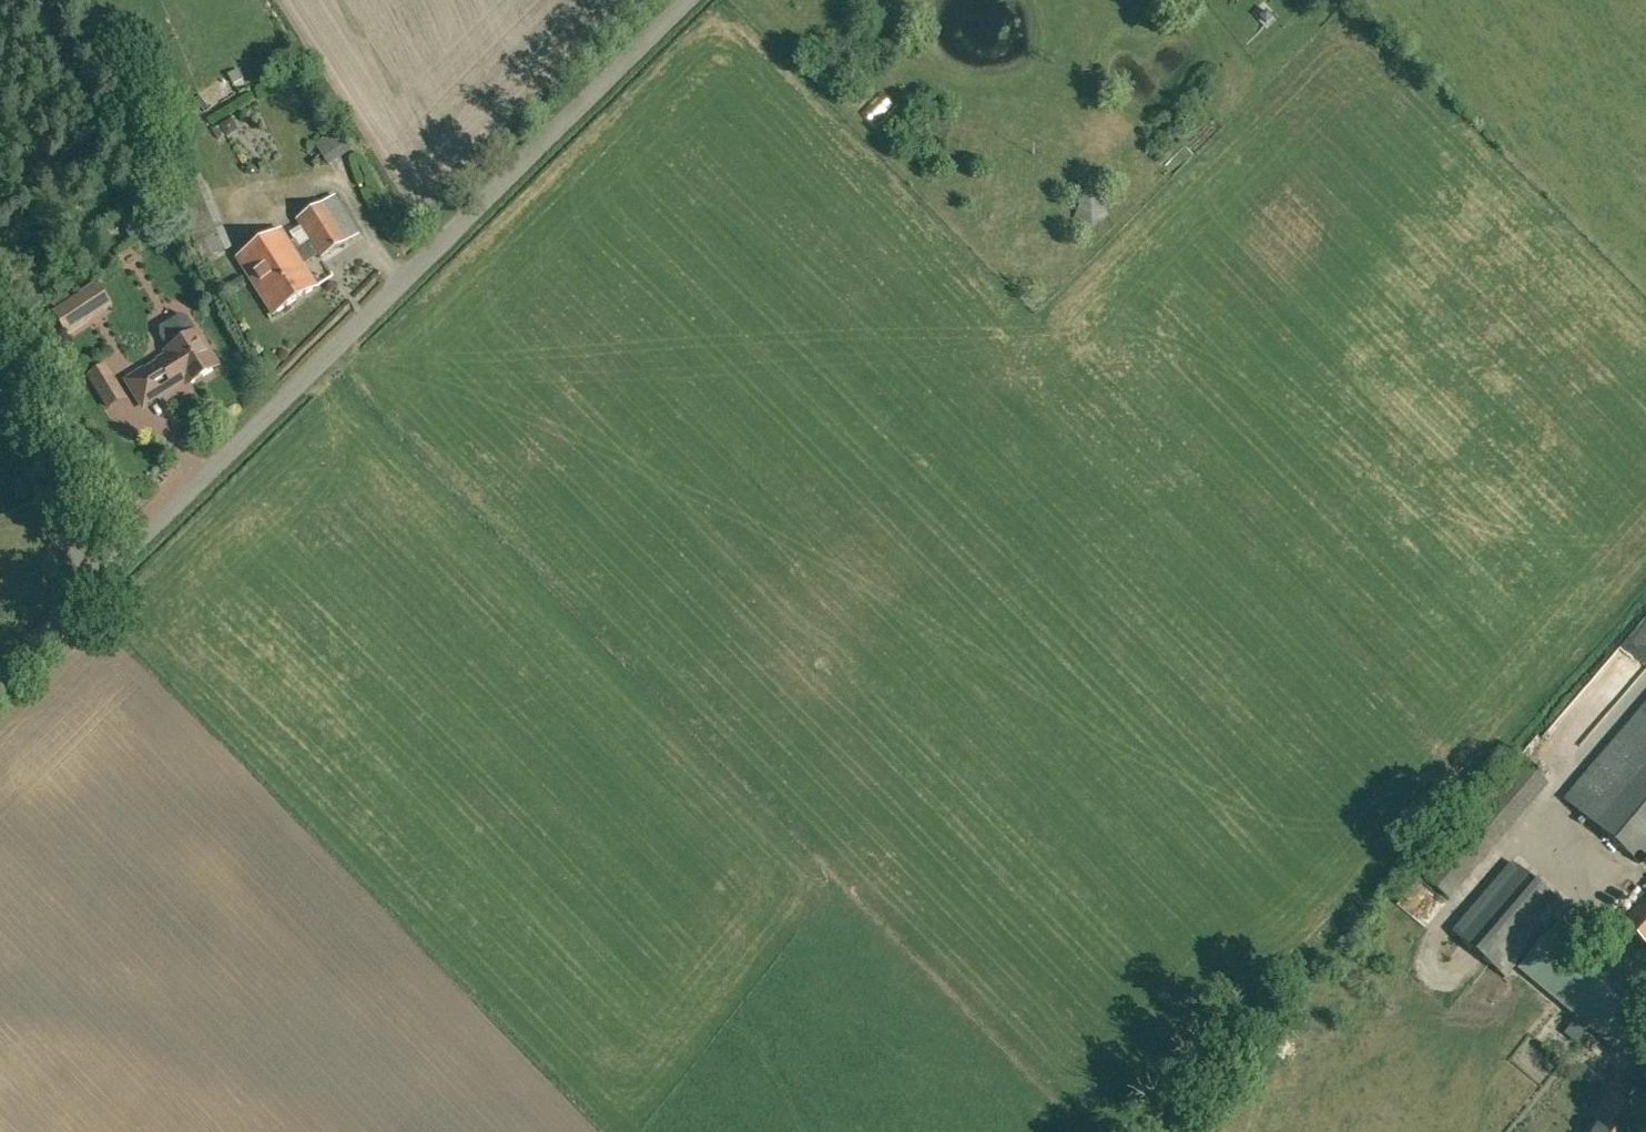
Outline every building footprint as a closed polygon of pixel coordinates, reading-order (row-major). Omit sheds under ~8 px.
[(174,132),(154,140),(205,260),(232,248),(195,162),(188,165),(174,132)] [(1080,192),(1097,228),(1118,218),(1101,182),(1080,192)] [(322,258),(359,235),(335,196),(298,219),(298,220),(299,219),(313,241),(301,248),(296,240),(291,244),(281,229),(237,257),(273,315),(318,286),(303,264),(319,254),(322,258)] [(87,289),(75,296),(85,315),(99,308),(87,289)] [(190,383),(214,368),(205,354),(210,351),(197,331),(189,318),(181,314),(160,327),(161,335),(171,353),(159,360),(162,365),(147,374),(144,370),(128,379),(144,405),(148,403),(146,400),(156,394),(158,397),(177,385),(176,383),(186,377),(190,383)] [(105,365),(90,374),(109,407),(125,398),(105,365)] [(1566,800),(1641,864),(1645,858),(1645,707),(1566,800)] [(1450,901),(1550,785),(1516,756),(1417,872),(1450,901)] [(1506,978),(1566,908),(1513,863),(1453,933),(1506,978)] [(1622,923),(1645,943),(1645,895),(1622,923)] [(1645,1023),(1645,1014),(1580,958),(1586,952),(1576,943),(1582,936),(1562,919),(1520,969),(1620,1054),(1645,1023)] [(1636,1110),(1609,1094),(1595,1118),(1599,1121),(1592,1131),(1622,1131),(1636,1110)]
